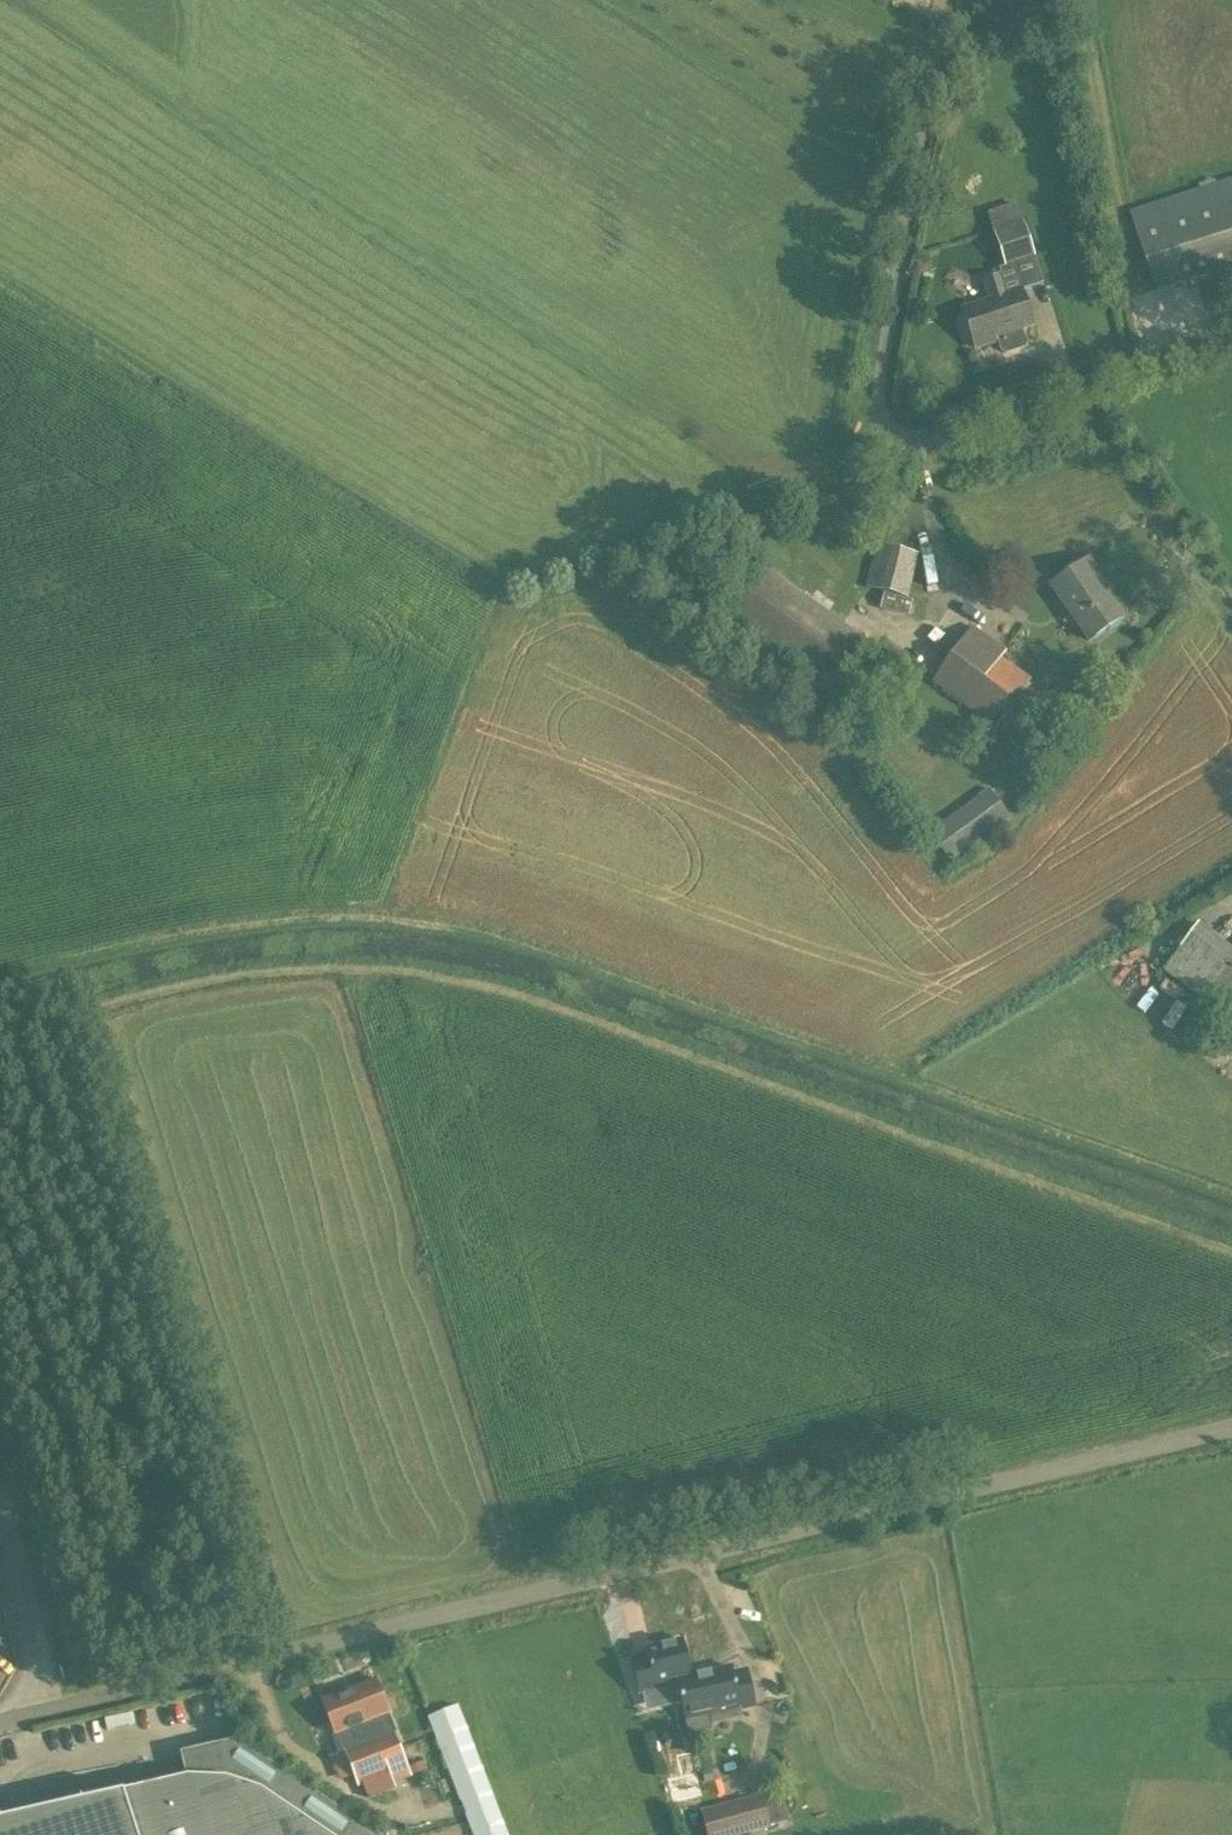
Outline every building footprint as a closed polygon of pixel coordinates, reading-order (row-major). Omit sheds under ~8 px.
[(1224,201),(1222,196),(1205,202),(1206,207),(1134,230),(1154,292),(1223,269),(1226,280),(1231,278),(1231,199),(1224,201)] [(1005,266),(1034,256),(1017,202),(987,212),(1005,266)] [(999,337),(1005,354),(1027,347),(1021,329),(1033,326),(1015,270),(983,280),(990,299),(962,308),(975,350),(992,344),(991,339),(999,337)] [(907,597),(918,554),(874,543),(871,561),(861,559),(856,584),(907,597)] [(1089,642),(1123,618),(1101,586),(1106,583),(1088,557),(1049,585),(1089,642)] [(908,616),(911,600),(883,593),(879,609),(908,616)] [(994,730),(1031,679),(1001,658),(1006,651),(971,625),(931,682),(994,730)] [(950,861),(1009,818),(987,788),(928,830),(950,861)] [(1198,925),(1165,969),(1231,1020),(1231,951),(1198,925)] [(694,1671),(690,1671),(682,1638),(644,1647),(653,1686),(676,1681),(681,1702),(694,1699),(688,1673),(694,1671)] [(694,1699),(681,1702),(685,1721),(707,1715),(706,1710),(740,1703),(741,1711),(755,1707),(749,1679),(741,1681),(738,1669),(732,1670),(731,1665),(701,1672),(701,1669),(694,1671),(688,1673),(694,1699)] [(410,1776),(392,1731),(394,1730),(388,1714),(389,1713),(375,1678),(320,1700),(341,1752),(329,1756),(338,1780),(353,1774),(357,1787),(362,1785),(368,1799),(394,1788),(392,1783),(410,1776)] [(457,1705),(427,1716),(472,1834),(507,1834),(457,1705)] [(258,1790),(225,1778),(184,1776),(0,1819),(0,1834),(325,1834),(258,1790)] [(775,1792),(760,1796),(760,1794),(699,1810),(706,1834),(740,1834),(770,1827),(769,1825),(783,1821),(775,1792)]
